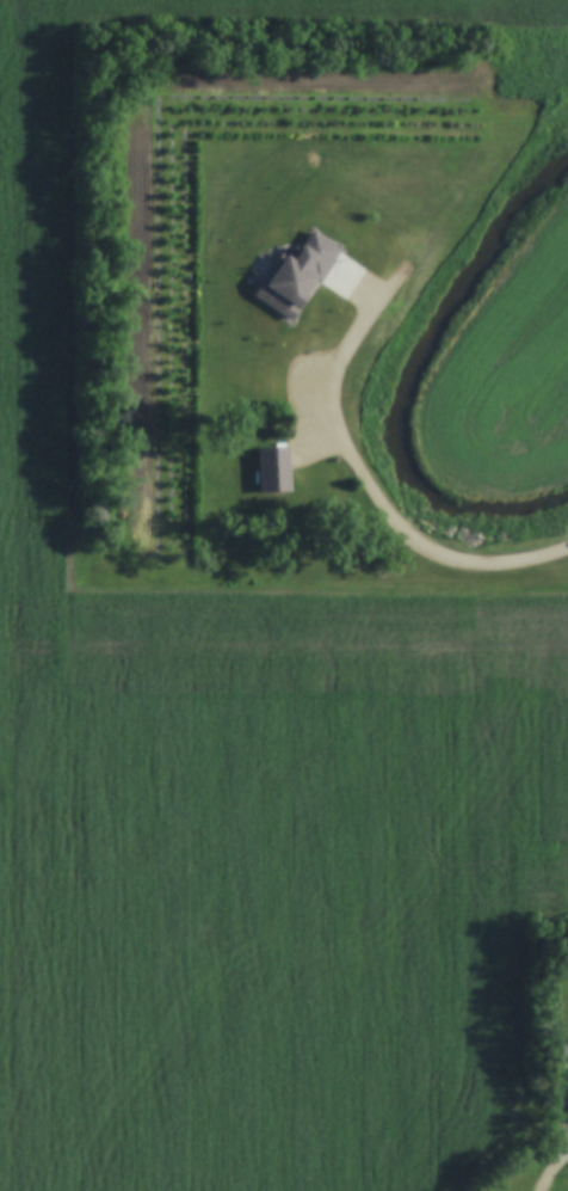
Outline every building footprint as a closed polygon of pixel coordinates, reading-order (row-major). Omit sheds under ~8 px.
[(342,250),(335,259),(337,260),(320,286),(319,284),(294,323),(254,296),(265,281),(271,286),(291,256),(295,259),(314,231),(342,250)] [(291,452),(291,495),(261,495),(261,450),(291,452)] [(560,1038),(567,1038),(567,1064),(560,1064),(560,1038)]
